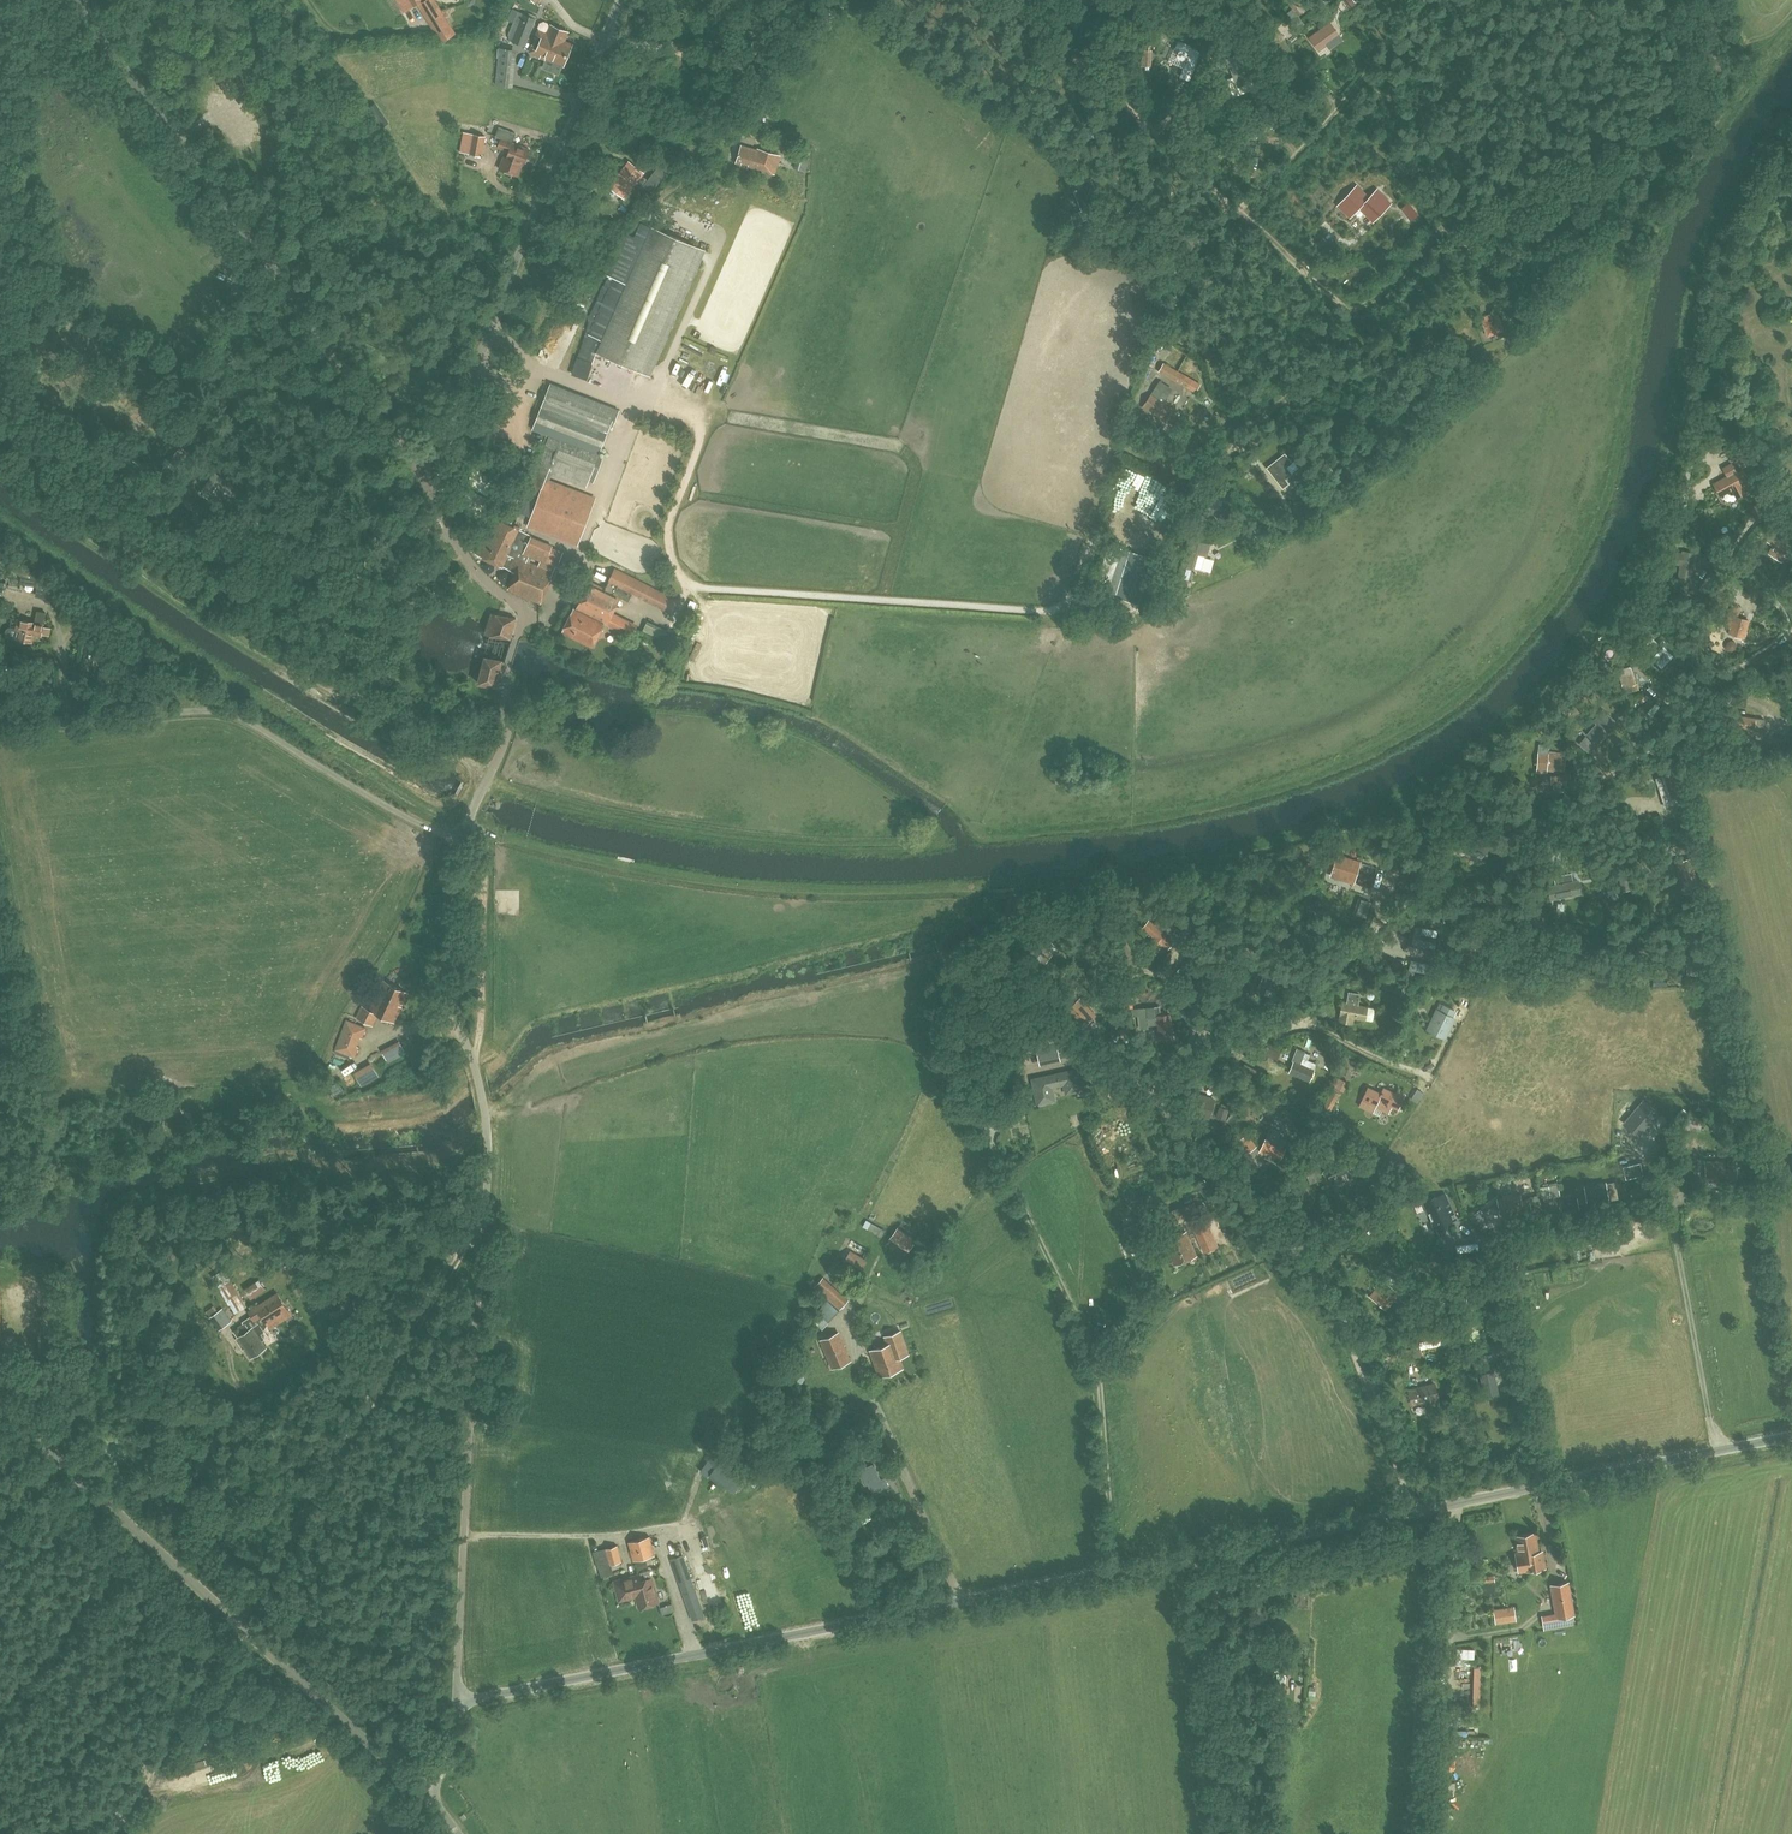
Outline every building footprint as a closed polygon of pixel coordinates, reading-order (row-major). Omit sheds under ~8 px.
[(414,7),(419,4),(443,42),(457,33),(436,0),(410,0),(414,7)] [(536,18),(524,13),(513,41),(525,46),(536,18)] [(1314,35),(1310,38),(1319,49),(1338,35),(1334,30),(1335,29),(1331,23),(1321,31),(1320,30),(1314,35)] [(566,43),(564,39),(565,39),(568,32),(552,25),(548,35),(539,31),(536,38),(538,38),(535,45),(534,45),(531,51),(564,65),(572,45),(567,42),(566,43)] [(1181,76),(1189,79),(1200,50),(1194,48),(1195,48),(1192,46),(1192,47),(1178,42),(1176,47),(1180,49),(1177,58),(1187,62),(1181,76)] [(512,49),(500,48),(497,85),(509,86),(512,49)] [(1231,68),(1239,86),(1251,81),(1244,65),(1245,64),(1245,63),(1243,63),(1239,53),(1230,57),(1234,67),(1230,68),(1230,69),(1231,68)] [(1209,113),(1198,107),(1194,114),(1206,120),(1209,113)] [(1275,117),(1269,115),(1266,127),(1272,128),(1275,117)] [(529,149),(512,143),(515,134),(499,127),(495,137),(500,139),(497,147),(509,152),(506,158),(503,157),(499,169),(500,169),(518,176),(522,165),(523,165),(526,158),(529,149)] [(1256,134),(1242,131),(1238,146),(1256,150),(1256,148),(1255,148),(1256,144),(1254,144),(1256,134)] [(460,152),(482,156),(485,137),(464,133),(460,152)] [(736,163),(773,175),(780,154),(763,149),(763,151),(742,144),(736,163)] [(810,158),(801,155),(797,170),(806,172),(810,158)] [(625,195),(640,175),(628,165),(612,185),(625,195)] [(1353,189),(1342,200),(1354,212),(1360,206),(1372,217),(1385,203),(1386,202),(1388,200),(1379,191),(1369,202),(1366,199),(1365,200),(1353,189)] [(1153,211),(1138,201),(1134,207),(1148,218),(1153,211)] [(1417,214),(1408,203),(1402,208),(1410,219),(1417,214)] [(1142,218),(1131,210),(1124,219),(1135,227),(1142,218)] [(1099,215),(1088,219),(1092,228),(1102,223),(1099,215)] [(591,318),(579,356),(593,362),(597,352),(636,369),(637,368),(649,374),(704,249),(652,226),(641,222),(635,237),(626,233),(608,275),(609,275),(605,285),(600,300),(593,316),(591,318)] [(1106,230),(1098,231),(1099,237),(1097,246),(1104,246),(1105,238),(1107,234),(1106,230)] [(1517,302),(1524,300),(1521,292),(1502,299),(1505,307),(1507,313),(1520,308),(1517,302)] [(1484,320),(1483,321),(1488,334),(1502,330),(1497,316),(1491,318),(1490,314),(1484,316),(1485,319),(1484,319),(1484,320)] [(698,375),(704,377),(709,362),(704,360),(698,375)] [(1158,371),(1188,388),(1193,379),(1163,362),(1158,371)] [(1152,393),(1143,407),(1151,412),(1151,410),(1165,420),(1172,409),(1163,402),(1171,389),(1159,381),(1152,391),(1160,397),(1159,398),(1152,393)] [(531,484),(520,512),(531,516),(534,517),(531,523),(538,526),(541,520),(546,522),(543,532),(556,536),(558,536),(575,543),(578,542),(584,524),(583,522),(586,516),(588,514),(594,497),(545,478),(548,471),(551,472),(552,469),(588,482),(613,418),(615,419),(619,410),(551,383),(532,429),(550,435),(545,448),(540,447),(533,466),(527,482),(531,484)] [(1748,462),(1741,448),(1728,455),(1733,463),(1739,459),(1742,465),(1748,462)] [(504,459),(487,452),(480,467),(497,475),(504,459)] [(1285,453),(1267,467),(1283,487),(1288,483),(1285,478),(1291,473),(1286,467),(1292,462),(1285,453)] [(1727,476),(1714,483),(1720,495),(1732,489),(1737,497),(1745,492),(1740,483),(1746,480),(1741,471),(1735,474),(1735,473),(1736,472),(1732,463),(1723,468),(1727,476)] [(1770,497),(1758,504),(1765,517),(1778,510),(1770,497)] [(1237,510),(1230,504),(1219,516),(1226,522),(1237,510)] [(1785,517),(1779,513),(1773,522),(1779,526),(1785,517)] [(493,518),(476,554),(503,566),(503,565),(508,567),(507,568),(517,572),(510,588),(539,600),(540,601),(544,591),(553,572),(556,565),(557,565),(564,551),(553,547),(553,545),(543,541),(544,539),(531,533),(531,535),(503,522),(503,523),(493,518)] [(1769,552),(1782,560),(1791,545),(1791,537),(1777,528),(1773,533),(1780,536),(1769,552)] [(1206,555),(1209,544),(1188,539),(1182,564),(1182,565),(1179,576),(1188,579),(1191,567),(1193,567),(1201,569),(1205,557),(1197,555),(1197,553),(1206,555)] [(1147,557),(1130,552),(1130,551),(1107,544),(1093,591),(1115,598),(1115,597),(1149,608),(1156,585),(1139,580),(1147,557)] [(1679,578),(1691,580),(1693,570),(1695,570),(1698,553),(1683,551),(1679,578)] [(1205,569),(1215,571),(1218,559),(1208,556),(1205,569)] [(635,628),(611,616),(621,598),(627,601),(628,601),(629,601),(629,600),(632,594),(642,599),(644,595),(673,610),(678,600),(617,570),(614,576),(612,575),(608,582),(610,583),(606,590),(590,581),(576,609),(573,608),(562,632),(592,647),(603,623),(631,637),(635,628)] [(1711,571),(1705,581),(1711,586),(1718,575),(1711,571)] [(53,599),(52,601),(61,603),(63,592),(55,590),(56,584),(48,582),(49,577),(37,575),(35,584),(39,584),(37,593),(41,593),(40,597),(53,599)] [(21,579),(6,576),(4,586),(19,589),(21,579)] [(1719,591),(1714,604),(1725,608),(1730,595),(1719,591)] [(78,605),(62,603),(61,612),(76,614),(78,605)] [(1727,622),(1726,626),(1731,627),(1729,633),(1744,637),(1749,620),(1737,616),(1738,612),(1740,607),(1732,605),(1731,610),(1727,622)] [(12,639),(15,638),(32,642),(34,632),(42,633),(44,625),(46,613),(38,611),(36,623),(23,620),(17,619),(15,628),(11,627),(8,628),(7,631),(6,634),(7,636),(10,638),(12,639)] [(492,611),(487,632),(510,638),(516,618),(492,611)] [(1716,617),(1710,615),(1706,627),(1712,628),(1716,617)] [(676,633),(648,620),(643,631),(672,643),(676,633)] [(683,635),(688,624),(680,621),(675,632),(683,635)] [(1654,650),(1647,657),(1657,667),(1658,668),(1661,671),(1667,665),(1667,664),(1672,659),(1673,660),(1678,655),(1665,642),(1656,652),(1654,650)] [(502,661),(484,657),(478,683),(496,687),(502,661)] [(1632,669),(1619,672),(1625,693),(1637,690),(1632,669)] [(39,697),(48,699),(50,683),(42,682),(41,684),(36,684),(35,690),(40,691),(39,697)] [(1598,723),(1588,734),(1597,743),(1617,722),(1602,709),(1593,719),(1598,723)] [(1753,734),(1756,718),(1735,715),(1734,726),(1747,728),(1746,733),(1753,734)] [(1537,769),(1546,770),(1547,766),(1564,767),(1564,758),(1564,753),(1565,753),(1548,751),(1548,745),(1539,745),(1539,752),(1537,769)] [(1673,773),(1657,778),(1666,807),(1677,803),(1675,797),(1680,796),(1673,773)] [(1570,783),(1570,776),(1552,777),(1552,784),(1555,784),(1555,793),(1566,792),(1566,784),(1570,783)] [(1685,822),(1681,811),(1671,815),(1672,820),(1665,822),(1667,827),(1685,822)] [(1686,844),(1677,846),(1679,854),(1688,852),(1686,844)] [(1570,856),(1576,853),(1577,855),(1579,854),(1576,847),(1568,851),(1570,856)] [(1578,863),(1588,858),(1585,852),(1575,857),(1578,863)] [(1354,880),(1360,862),(1338,855),(1333,870),(1331,875),(1353,882),(1354,880)] [(1406,869),(1401,871),(1404,879),(1409,877),(1406,869)] [(1556,884),(1548,886),(1551,898),(1580,893),(1578,880),(1573,881),(1571,873),(1554,876),(1556,884)] [(1603,879),(1604,886),(1607,899),(1614,898),(1610,878),(1603,879)] [(1410,880),(1398,883),(1400,892),(1412,888),(1410,880)] [(1193,914),(1184,910),(1182,916),(1190,920),(1193,914)] [(1213,924),(1207,921),(1203,929),(1209,932),(1213,924)] [(1155,924),(1149,932),(1154,936),(1149,942),(1158,949),(1163,944),(1168,948),(1174,940),(1164,932),(1167,929),(1163,926),(1161,929),(1155,924)] [(1420,934),(1421,927),(1412,925),(1408,944),(1433,949),(1436,938),(1420,934)] [(1239,932),(1233,930),(1231,936),(1237,938),(1239,932)] [(1030,955),(1043,964),(1050,955),(1050,956),(1052,954),(1048,951),(1053,944),(1045,939),(1040,945),(1035,952),(1033,950),(1030,955)] [(1555,951),(1548,949),(1544,960),(1551,963),(1555,951)] [(1475,953),(1463,951),(1461,959),(1473,960),(1475,953)] [(1623,957),(1611,956),(1611,965),(1623,965),(1623,957)] [(1432,963),(1411,960),(1409,969),(1430,973),(1432,963)] [(1469,966),(1461,964),(1460,971),(1467,973),(1469,966)] [(1047,970),(1042,976),(1051,983),(1055,977),(1047,970)] [(1287,981),(1264,972),(1259,984),(1282,993),(1287,981)] [(1467,979),(1460,976),(1457,984),(1463,987),(1467,979)] [(393,1022),(407,992),(384,981),(370,1011),(362,1007),(357,1019),(372,1026),(377,1014),(393,1022)] [(1096,985),(1090,991),(1098,999),(1104,993),(1096,985)] [(1342,1002),(1339,1020),(1350,1022),(1350,1020),(1353,1020),(1353,1017),(1372,1021),(1373,1019),(1375,1010),(1374,1008),(1357,1004),(1359,994),(1349,992),(1347,1003),(1342,1002)] [(1083,1026),(1094,1016),(1082,1003),(1086,999),(1082,996),(1067,1009),(1083,1026)] [(1098,1000),(1093,1005),(1102,1015),(1107,1010),(1098,1000)] [(1172,1038),(1170,1027),(1172,1026),(1170,1014),(1160,1015),(1159,1005),(1139,1007),(1141,1029),(1149,1028),(1148,1024),(1158,1023),(1160,1039),(1172,1038)] [(1445,1037),(1454,1018),(1452,1017),(1455,1010),(1444,1005),(1441,1011),(1437,1009),(1431,1021),(1435,1023),(1431,1030),(1445,1037)] [(1323,1008),(1315,1013),(1319,1020),(1327,1015),(1323,1008)] [(365,1029),(347,1022),(336,1051),(355,1057),(359,1047),(355,1046),(358,1037),(362,1039),(365,1029)] [(1117,1033),(1121,1038),(1130,1033),(1126,1027),(1117,1033)] [(1413,1044),(1407,1041),(1400,1055),(1407,1058),(1413,1044)] [(382,1052),(388,1064),(406,1054),(399,1042),(382,1052)] [(1040,1062),(1059,1058),(1056,1044),(1037,1048),(1040,1062)] [(1072,1055),(1080,1053),(1078,1046),(1070,1047),(1072,1055)] [(1316,1063),(1303,1058),(1305,1051),(1297,1048),(1292,1060),(1294,1061),(1289,1072),(1309,1080),(1316,1063)] [(1079,1058),(1082,1069),(1090,1067),(1088,1056),(1079,1058)] [(354,1074),(362,1088),(379,1078),(371,1064),(354,1074)] [(1257,1070),(1244,1065),(1241,1072),(1253,1078),(1257,1070)] [(1054,1074),(1044,1076),(1032,1079),(1038,1104),(1055,1100),(1052,1086),(1064,1083),(1065,1086),(1067,1094),(1083,1090),(1082,1082),(1079,1068),(1054,1074)] [(1343,1091),(1348,1081),(1339,1076),(1323,1105),(1331,1110),(1342,1090),(1343,1091)] [(1384,1088),(1381,1093),(1368,1087),(1363,1098),(1376,1105),(1375,1106),(1388,1112),(1392,1105),(1398,1108),(1403,1097),(1384,1088)] [(1214,1099),(1195,1093),(1189,1111),(1209,1117),(1214,1099)] [(1644,1130),(1658,1113),(1648,1105),(1644,1110),(1639,1107),(1626,1122),(1636,1131),(1640,1126),(1644,1130)] [(1220,1109),(1217,1119),(1224,1122),(1228,1111),(1226,1111),(1227,1107),(1223,1106),(1221,1110),(1220,1109)] [(1238,1118),(1232,1114),(1226,1122),(1232,1127),(1238,1118)] [(1725,1124),(1714,1122),(1713,1130),(1723,1132),(1725,1124)] [(1319,1129),(1312,1124),(1308,1130),(1314,1135),(1319,1129)] [(1260,1150),(1269,1154),(1267,1158),(1278,1163),(1280,1159),(1285,1147),(1288,1141),(1281,1137),(1282,1133),(1271,1128),(1269,1133),(1260,1150)] [(1256,1146),(1245,1131),(1234,1139),(1246,1153),(1256,1146)] [(1341,1162),(1323,1171),(1326,1177),(1329,1176),(1334,1186),(1352,1177),(1347,1166),(1343,1168),(1341,1162)] [(1623,1167),(1626,1179),(1643,1174),(1640,1163),(1623,1167)] [(1591,1203),(1608,1200),(1605,1182),(1585,1186),(1587,1197),(1578,1198),(1580,1208),(1591,1206),(1591,1203)] [(1558,1186),(1549,1188),(1551,1199),(1560,1197),(1558,1186)] [(1383,1188),(1372,1193),(1375,1200),(1386,1195),(1383,1188)] [(1499,1208),(1500,1214),(1522,1210),(1523,1213),(1531,1211),(1529,1199),(1521,1200),(1520,1195),(1498,1199),(1499,1205),(1498,1206),(1498,1208),(1499,1208)] [(1452,1218),(1438,1196),(1419,1209),(1425,1218),(1427,1216),(1431,1222),(1429,1224),(1434,1231),(1452,1218)] [(1484,1214),(1473,1207),(1469,1214),(1479,1221),(1484,1214)] [(1167,1226),(1162,1214),(1135,1225),(1139,1237),(1167,1226)] [(882,1236),(885,1229),(866,1220),(863,1226),(882,1236)] [(1201,1247),(1214,1241),(1207,1225),(1194,1232),(1201,1247)] [(897,1228),(890,1237),(908,1250),(915,1240),(897,1228)] [(1175,1264),(1196,1255),(1185,1231),(1165,1240),(1175,1264)] [(860,1273),(868,1260),(850,1249),(842,1262),(860,1273)] [(840,1310),(849,1300),(823,1277),(815,1287),(840,1310)] [(1383,1279),(1370,1295),(1385,1308),(1398,1292),(1383,1279)] [(245,1290),(251,1300),(266,1291),(259,1281),(245,1290)] [(1440,1291),(1427,1284),(1420,1300),(1432,1306),(1440,1291)] [(1452,1289),(1446,1286),(1439,1301),(1446,1304),(1452,1289)] [(253,1315),(244,1321),(245,1324),(246,1324),(249,1329),(259,1323),(263,1330),(268,1323),(268,1324),(289,1311),(278,1293),(250,1310),(253,1315)] [(210,1318),(219,1331),(232,1322),(223,1309),(210,1318)] [(245,1324),(235,1331),(238,1336),(237,1337),(243,1348),(245,1347),(251,1356),(266,1347),(261,1340),(263,1339),(260,1333),(264,1331),(263,1330),(259,1323),(249,1329),(246,1324),(245,1324)] [(870,1350),(875,1364),(879,1375),(901,1368),(898,1357),(907,1354),(900,1331),(885,1336),(887,1344),(870,1350)] [(821,1339),(833,1367),(849,1360),(838,1332),(821,1339)] [(1452,1337),(1444,1337),(1444,1347),(1452,1347),(1452,1337)] [(1418,1359),(1419,1343),(1414,1343),(1414,1348),(1407,1348),(1407,1358),(1418,1359)] [(1452,1351),(1444,1351),(1443,1362),(1452,1362),(1452,1351)] [(1495,1370),(1480,1372),(1485,1397),(1499,1394),(1495,1370)] [(1409,1390),(1412,1404),(1425,1400),(1428,1410),(1437,1408),(1434,1398),(1438,1397),(1434,1383),(1409,1390)] [(739,1464),(734,1471),(712,1455),(701,1471),(708,1476),(708,1475),(724,1486),(734,1493),(743,1480),(750,1471),(739,1464)] [(873,1464),(859,1470),(865,1484),(868,1482),(874,1496),(883,1492),(882,1488),(888,1485),(884,1478),(880,1480),(879,1478),(873,1464)] [(848,1496),(843,1502),(839,1499),(835,1506),(848,1515),(858,1502),(848,1496)] [(893,1503),(883,1507),(886,1514),(896,1510),(893,1503)] [(1518,1571),(1527,1570),(1527,1571),(1544,1568),(1541,1552),(1537,1553),(1534,1533),(1516,1536),(1519,1554),(1516,1554),(1516,1559),(1514,1563),(1515,1568),(1518,1569),(1518,1571)] [(633,1560),(654,1554),(649,1536),(628,1541),(633,1560)] [(610,1564),(622,1561),(618,1545),(593,1551),(597,1567),(598,1567),(601,1576),(612,1573),(610,1564)] [(703,1615),(682,1554),(670,1558),(692,1619),(703,1615)] [(643,1588),(641,1580),(639,1574),(614,1581),(619,1600),(632,1596),(632,1595),(632,1594),(633,1593),(634,1593),(634,1592),(635,1592),(634,1590),(643,1588)] [(651,1577),(641,1580),(643,1588),(634,1590),(635,1592),(639,1607),(658,1602),(651,1577)] [(1573,1615),(1568,1583),(1551,1586),(1556,1618),(1573,1615)] [(738,1597),(742,1625),(749,1624),(745,1596),(738,1597)] [(1516,1620),(1514,1606),(1493,1609),(1495,1623),(1516,1620)] [(1463,1657),(1480,1657),(1480,1649),(1463,1649),(1463,1657)] [(1284,1692),(1285,1675),(1278,1674),(1277,1691),(1284,1692)] [(1468,1712),(1468,1703),(1452,1702),(1451,1711),(1468,1712)] [(1431,1716),(1432,1705),(1424,1705),(1423,1715),(1431,1716)]
